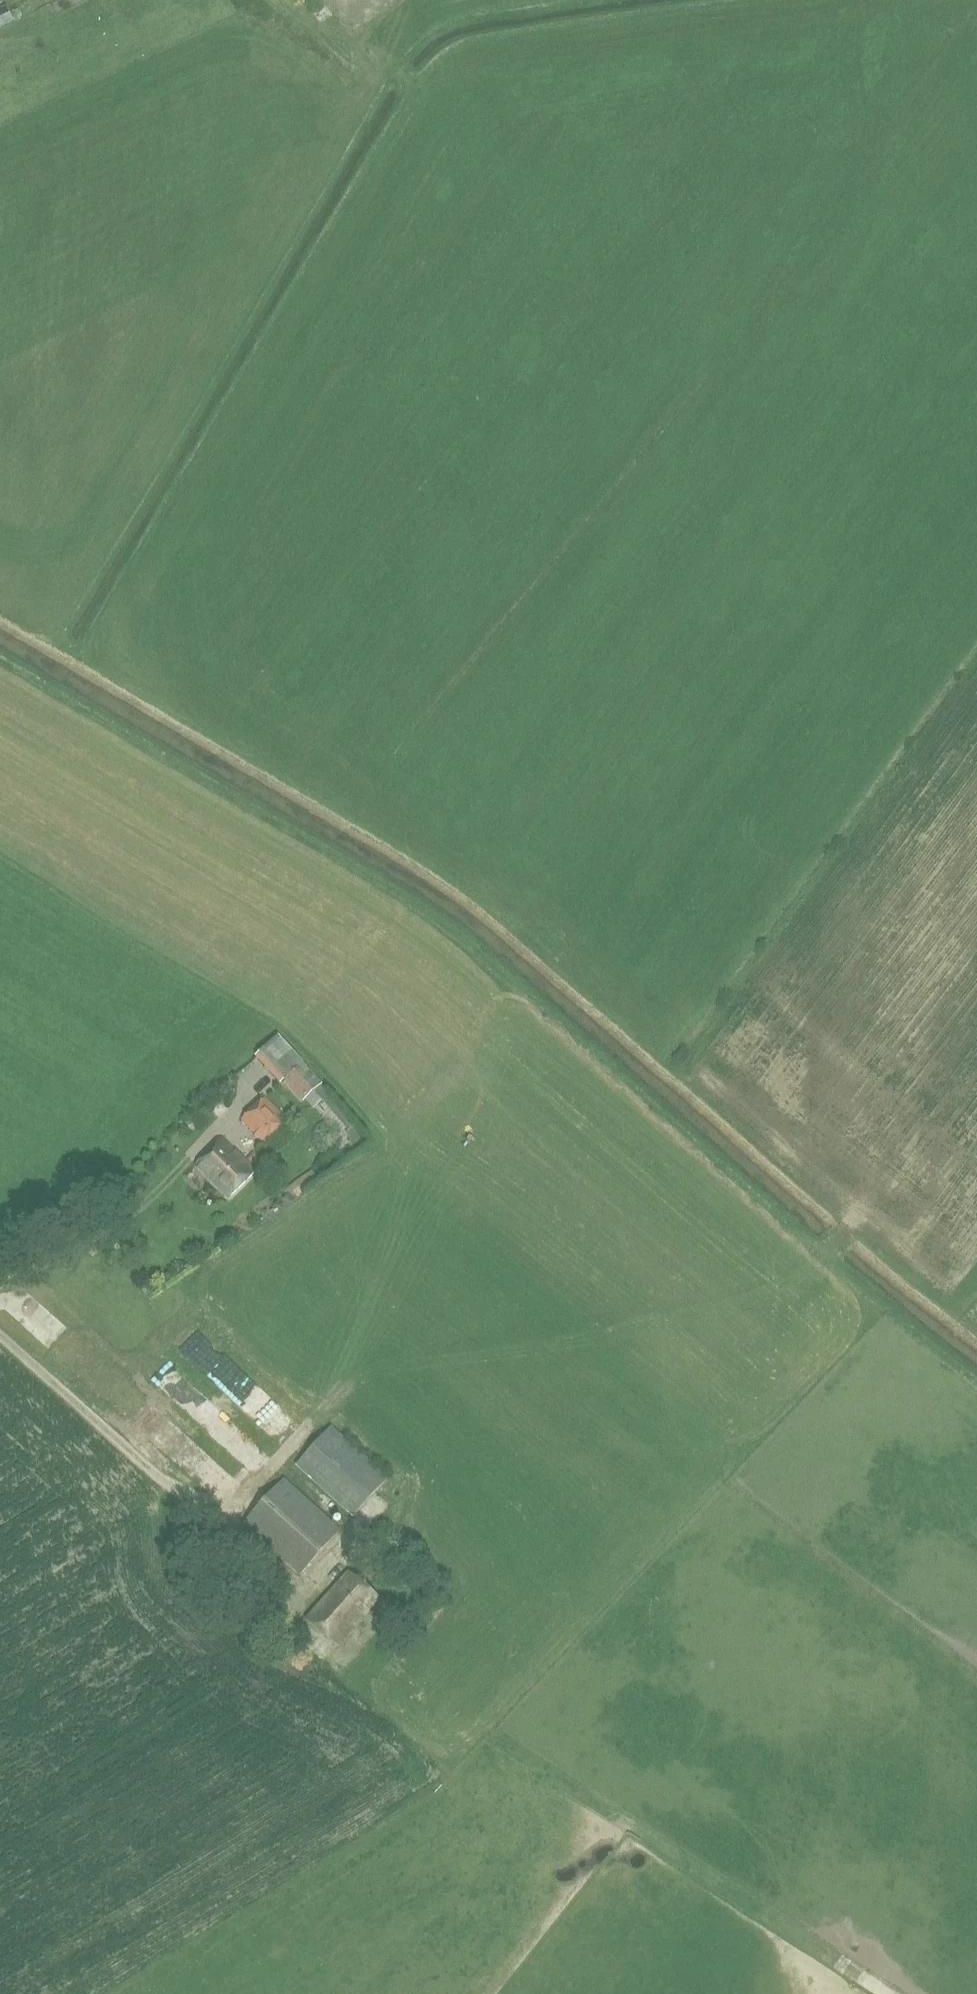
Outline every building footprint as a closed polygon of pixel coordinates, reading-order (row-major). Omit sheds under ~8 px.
[(17,15),(8,1),(0,6),(0,26),(17,15)] [(322,1084),(304,1064),(280,1037),(258,1057),(282,1084),(285,1081),(303,1101),(322,1084)] [(264,1098),(242,1120),(266,1144),(288,1122),(264,1098)] [(258,1170),(224,1137),(199,1163),(232,1196),(258,1170)] [(218,1378),(278,1433),(294,1415),(234,1361),(218,1378)] [(177,1366),(163,1382),(189,1405),(203,1389),(177,1366)] [(332,1426),(297,1466),(354,1518),(389,1478),(332,1426)] [(285,1479),(243,1525),(300,1576),(341,1530),(285,1479)] [(350,1571),(307,1619),(338,1646),(380,1598),(350,1571)]
